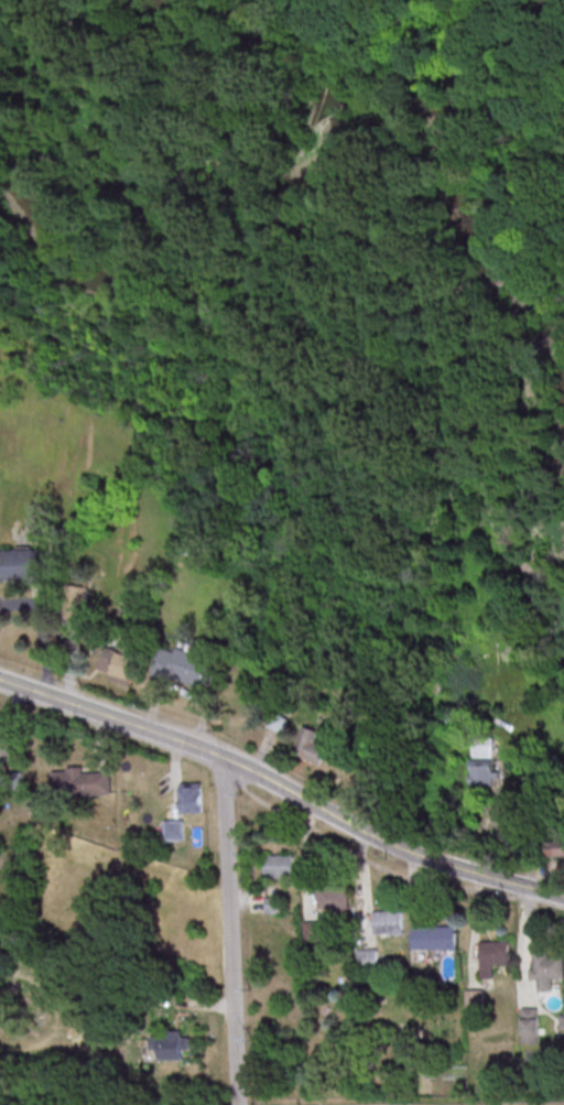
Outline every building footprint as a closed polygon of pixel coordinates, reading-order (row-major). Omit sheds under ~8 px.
[(40,581),(40,557),(49,557),(49,549),(0,549),(0,581),(40,581)] [(162,644),(153,673),(199,687),(208,657),(162,644)] [(129,684),(139,657),(107,646),(97,673),(129,684)] [(252,716),(252,693),(227,693),(227,716),(252,716)] [(268,725),(281,732),(290,715),(278,708),(268,725)] [(293,752),(320,763),(327,745),(317,740),(320,732),(304,725),(293,752)] [(12,738),(0,738),(0,764),(12,764),(12,738)] [(469,745),(469,788),(506,788),(506,770),(493,770),(493,745),(469,745)] [(111,794),(111,769),(52,769),(52,794),(111,794)] [(203,783),(180,783),(180,813),(203,813),(203,783)] [(184,841),(184,819),(165,819),(165,841),(184,841)] [(546,857),(563,857),(563,841),(546,841),(546,857)] [(294,854),(265,854),(265,877),(294,877),(294,854)] [(318,908),(349,908),(349,887),(318,887),(318,908)] [(404,910),(374,910),(374,934),(404,934),(404,910)] [(323,921),(304,921),(304,940),(323,940),(323,921)] [(458,926),(413,926),(413,949),(458,949),(458,926)] [(511,965),(511,941),(481,941),(481,978),(496,978),(496,965),(511,965)] [(532,952),(532,980),(538,980),(538,990),(554,990),(554,979),(563,979),(563,952),(532,952)] [(522,1043),(539,1043),(539,1008),(522,1008),(522,1043)] [(160,1060),(185,1060),(185,1050),(190,1050),(190,1033),(152,1033),(152,1048),(160,1048),(160,1060)]
